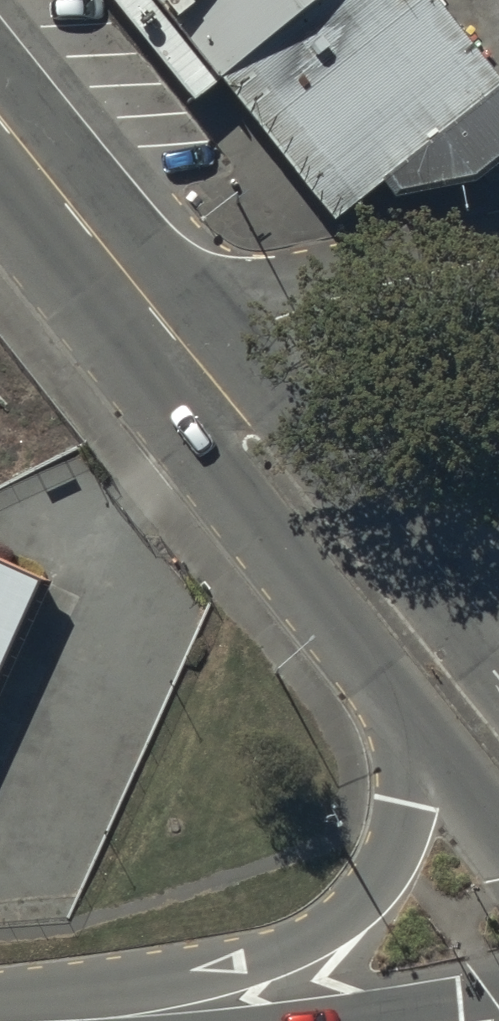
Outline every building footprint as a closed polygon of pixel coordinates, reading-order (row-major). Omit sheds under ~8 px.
[(180,91),(223,71),(314,0),(109,0),(180,91)] [(223,71),(334,214),(386,174),(399,190),(473,173),(498,153),(498,80),(437,0),(314,0),(223,71)] [(0,566),(0,684),(46,588),(0,566)]
